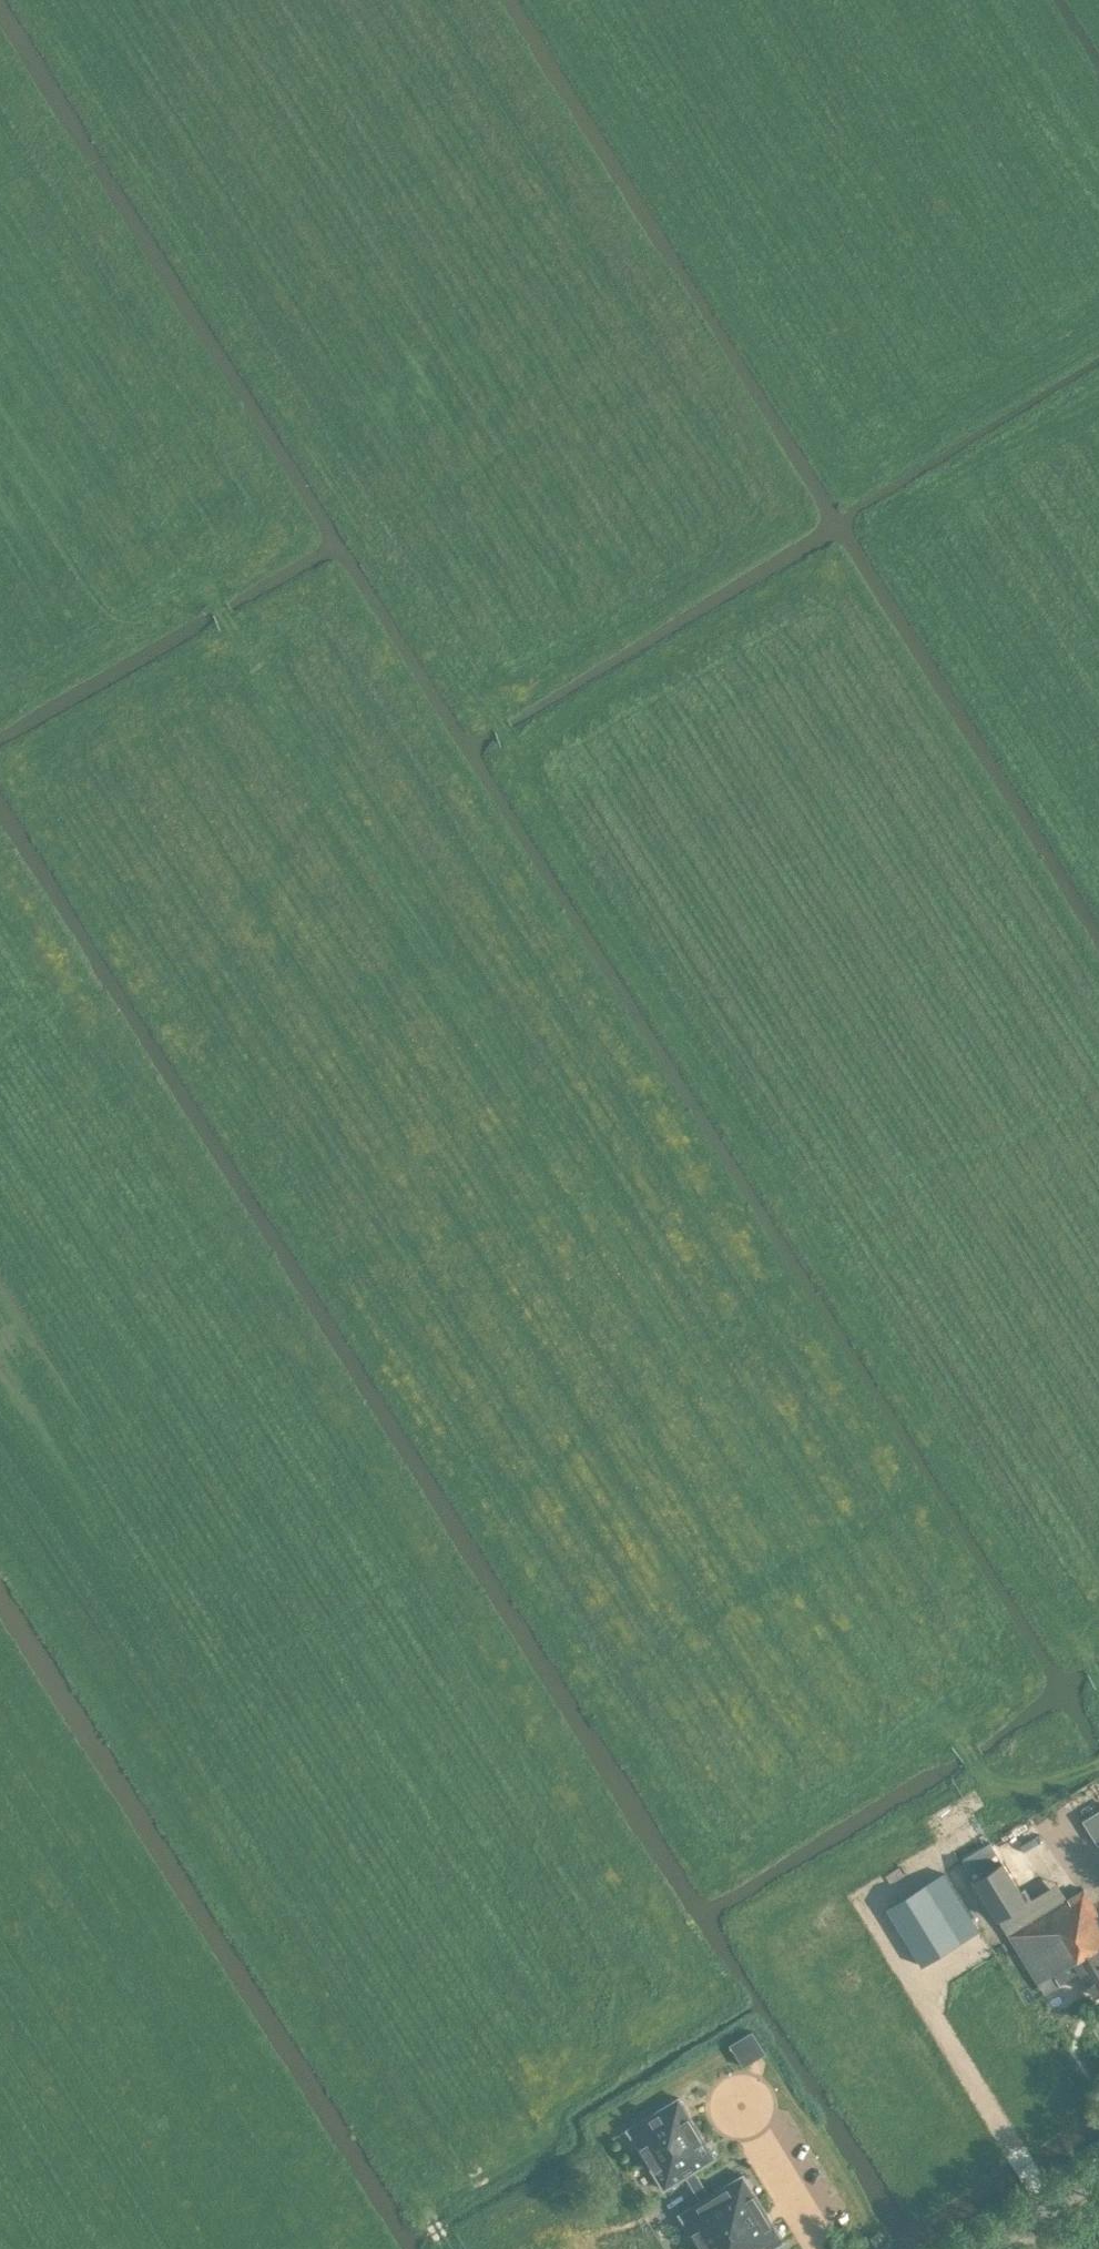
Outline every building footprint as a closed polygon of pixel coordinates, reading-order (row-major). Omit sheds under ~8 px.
[(1098,1843),(1098,1810),(1083,1819),(1098,1843)] [(974,1877),(1003,1860),(992,1841),(963,1858),(974,1877)] [(974,1877),(973,1878),(998,1919),(1028,1900),(1003,1860),(974,1877)] [(923,1964),(960,1941),(925,1883),(887,1906),(923,1964)] [(1008,1934),(1038,1982),(1053,1973),(1060,1984),(1080,1971),(1095,1995),(1098,1992),(1098,1912),(1084,1887),(1067,1897),(1008,1934)] [(752,2029),(730,2043),(743,2066),(766,2052),(752,2029)] [(628,2128),(664,2188),(685,2175),(700,2200),(679,2213),(702,2248),(772,2248),(785,2241),(743,2173),(709,2194),(694,2170),(716,2156),(679,2096),(628,2128)]
